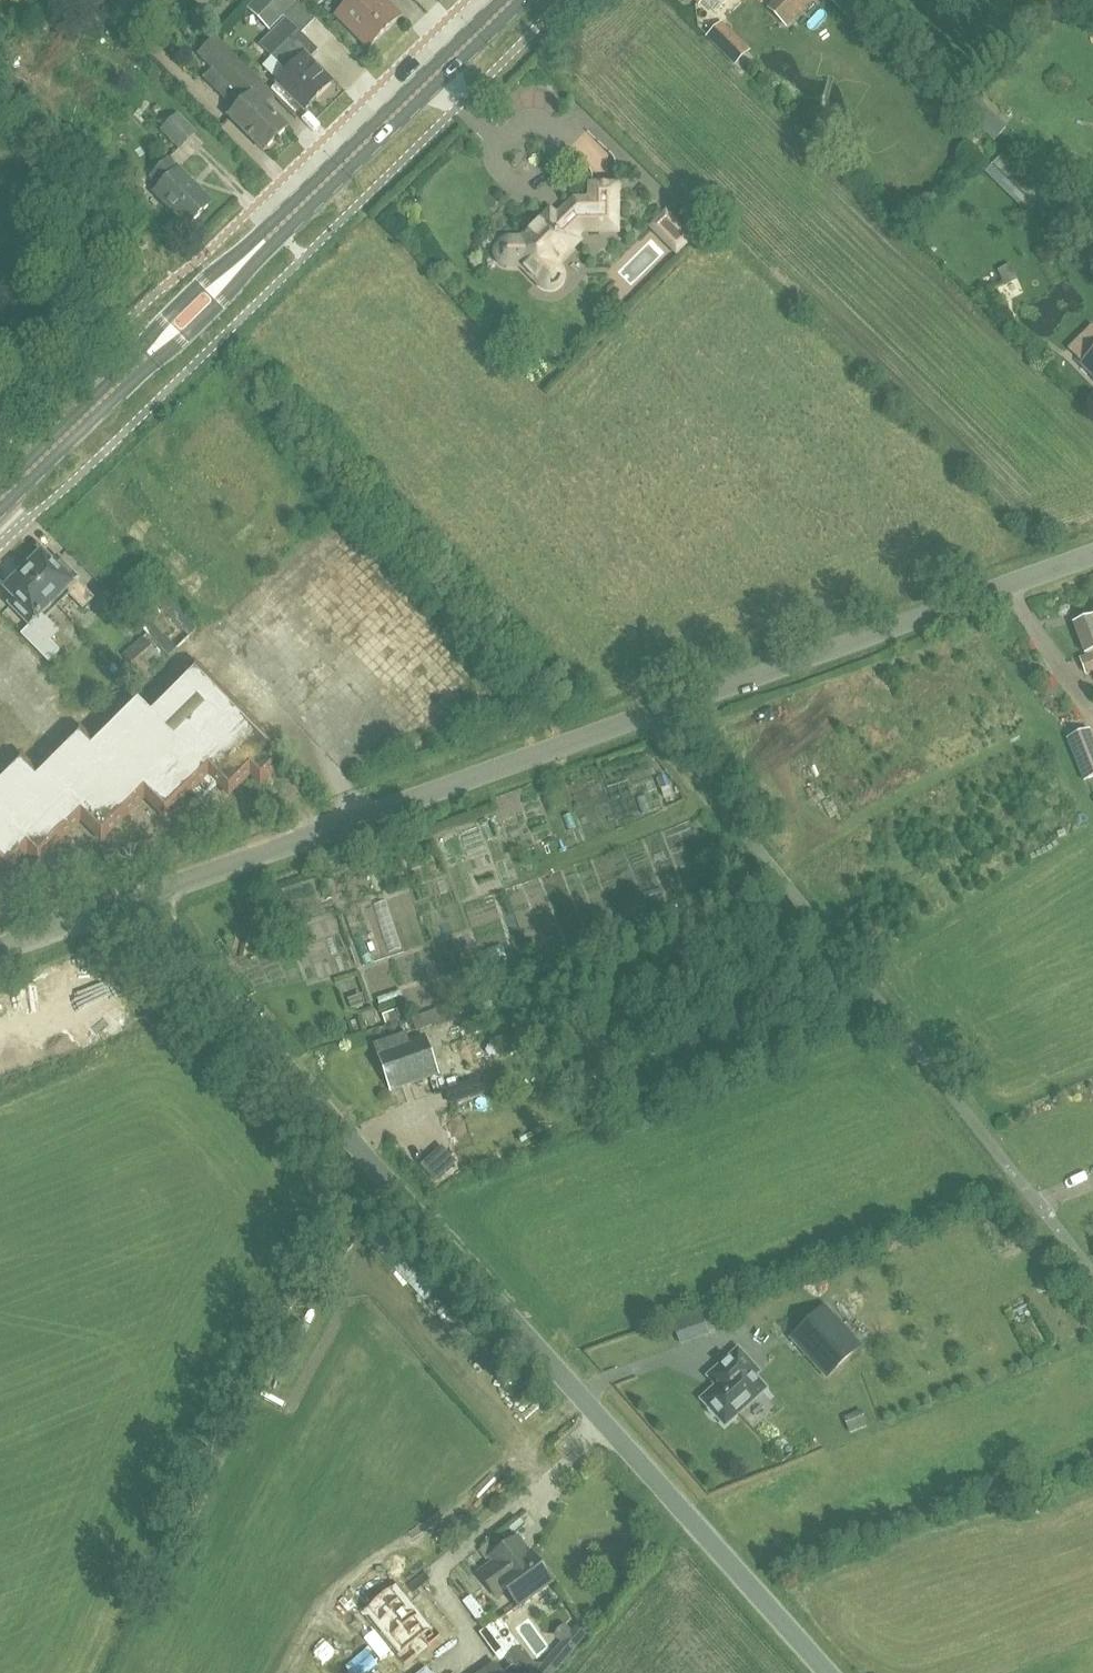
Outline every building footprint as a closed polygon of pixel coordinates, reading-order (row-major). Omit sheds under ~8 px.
[(246,7),(268,30),(284,14),(296,3),(293,0),(253,0),(246,7)] [(325,0),(306,0),(316,9),(325,0)] [(401,15),(386,0),(353,0),(337,15),(369,47),(401,15)] [(767,9),(786,29),(815,0),(776,0),(767,9)] [(292,69),(289,73),(279,82),(306,110),(331,85),(308,62),(318,52),(297,31),(286,20),(264,41),(292,69)] [(733,65),(749,50),(722,22),(705,37),(733,65)] [(264,152),(288,128),(259,99),(268,90),(221,43),(210,53),(205,58),(239,92),(231,100),(239,108),(230,117),(264,152)] [(194,133),(176,116),(162,131),(180,148),(194,133)] [(598,132),(581,146),(608,179),(625,165),(598,132)] [(187,228),(212,203),(211,202),(169,160),(151,177),(161,187),(154,194),(187,227),(186,227),(187,228)] [(1012,175),(1001,187),(1026,211),(1037,200),(1012,175)] [(527,234),(522,239),(509,239),(504,240),(500,243),(498,247),(496,252),(497,257),(500,261),(504,263),(509,264),(522,265),(541,284),(549,288),(550,288),(558,285),(559,284),(562,276),(562,275),(559,267),(555,264),(556,262),(578,240),(575,237),(582,230),(616,230),(616,186),(591,186),(591,200),(574,200),(556,218),(550,212),(542,220),(540,218),(525,232),(527,234)] [(694,238),(665,208),(647,226),(675,256),(694,238)] [(1079,365),(1092,379),(1092,352),(1079,365)] [(43,554),(26,571),(55,601),(66,590),(85,608),(96,598),(78,580),(79,578),(58,557),(52,564),(43,554)] [(55,601),(26,571),(8,588),(17,598),(11,603),(32,624),(22,634),(50,662),(61,650),(51,640),(61,630),(44,612),(55,601)] [(100,603),(116,619),(129,606),(112,590),(100,603)] [(1075,626),(1087,656),(1090,655),(1092,664),(1092,619),(1075,626)] [(226,784),(238,795),(284,748),(200,665),(156,709),(211,764),(197,779),(214,796),(226,784)] [(1072,742),(1090,783),(1092,781),(1092,733),(1072,742)] [(406,1042),(423,1036),(422,1030),(437,1024),(438,1027),(460,1020),(453,1003),(398,1023),(403,1036),(404,1036),(406,1042)] [(404,1036),(403,1036),(375,1046),(390,1090),(436,1074),(423,1036),(406,1042),(404,1036)] [(859,1346),(851,1338),(824,1309),(793,1337),(827,1375),(855,1349),(859,1346)] [(713,1320),(684,1329),(688,1341),(717,1332),(713,1320)] [(764,1389),(755,1378),(761,1372),(740,1349),(733,1355),(709,1377),(710,1378),(711,1377),(719,1385),(702,1400),(707,1405),(707,1410),(709,1414),(712,1417),(715,1419),(720,1420),(724,1425),(764,1389)] [(874,1412),(853,1419),(857,1431),(878,1424),(874,1412)] [(491,1559),(494,1564),(479,1575),(494,1596),(507,1587),(518,1603),(515,1606),(517,1609),(553,1584),(532,1555),(530,1556),(518,1540),(491,1559)] [(400,1571),(358,1603),(401,1661),(418,1649),(411,1640),(421,1633),(427,1642),(444,1630),(400,1571)]
